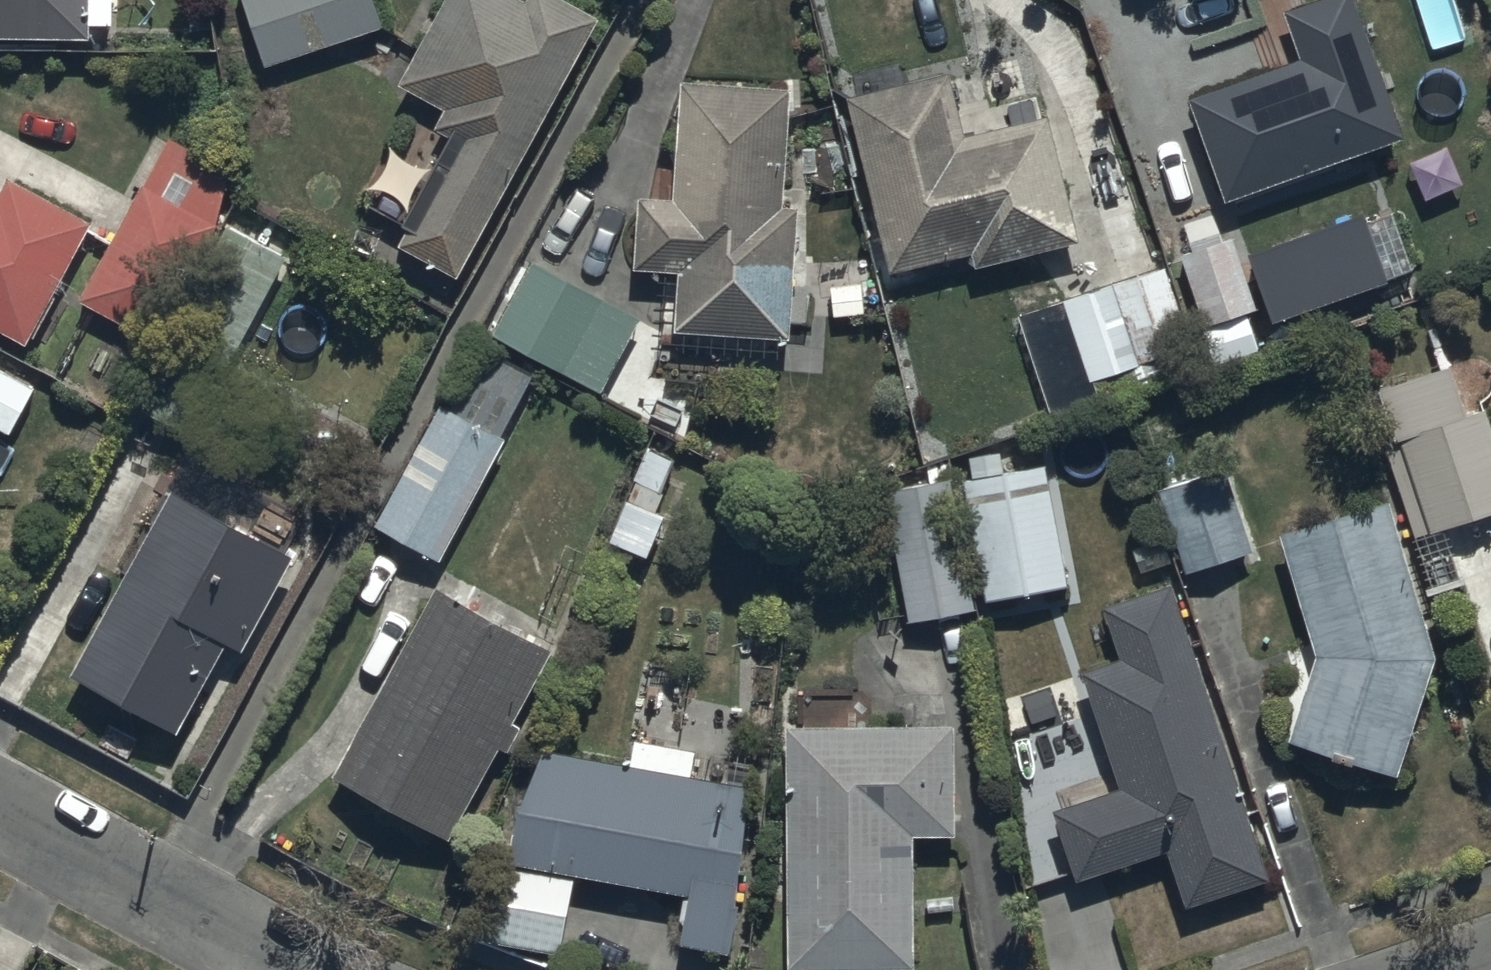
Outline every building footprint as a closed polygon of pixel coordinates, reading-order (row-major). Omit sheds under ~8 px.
[(95,31),(95,17),(118,17),(118,0),(0,0),(0,31),(95,31)] [(267,61),(386,20),(379,0),(246,0),(267,61)] [(602,13),(579,0),(444,0),(401,79),(448,104),(438,122),(458,132),(400,240),(462,273),(602,13)] [(1359,0),(1300,0),(1285,5),(1302,52),(1189,92),(1226,194),(1405,130),(1359,0)] [(949,65),(847,91),(891,266),(972,246),(976,263),(1083,236),(1050,108),(966,129),(949,65)] [(784,201),(791,82),(681,76),(674,191),(638,189),(634,263),(681,266),(678,324),(791,331),(799,202),(784,201)] [(235,163),(171,131),(82,299),(157,339),(217,225),(235,163)] [(30,340),(94,217),(10,172),(0,190),(0,324),(30,340)] [(232,362),(289,253),(227,219),(133,399),(184,426),(221,356),(232,362)] [(1234,234),(1179,251),(1203,323),(1192,326),(1209,377),(1250,364),(1233,313),(1257,305),(1234,234)] [(536,254),(495,331),(602,387),(643,311),(536,254)] [(1193,341),(1164,261),(1060,298),(1098,403),(1198,367),(1189,342),(1193,341)] [(454,406),(441,399),(376,521),(444,558),(509,437),(503,433),(535,372),(486,346),(454,406)] [(1401,435),(1386,440),(1420,531),(1430,527),(1432,532),(1490,509),(1490,419),(1485,404),(1469,410),(1449,358),(1381,383),(1401,435)] [(0,364),(0,423),(11,429),(36,385),(0,364)] [(642,484),(618,545),(655,560),(672,516),(664,513),(683,465),(651,452),(639,483),(642,484)] [(962,477),(985,598),(1071,582),(1048,461),(962,477)] [(1158,485),(1186,571),(1254,549),(1226,462),(1158,485)] [(955,471),(884,483),(908,620),(978,608),(955,471)] [(174,483),(74,670),(185,729),(232,640),(250,649),(302,552),(174,483)] [(1279,527),(1315,650),(1287,736),(1399,769),(1434,652),(1389,495),(1279,527)] [(558,641),(441,578),(338,771),(456,833),(503,745),(512,749),(526,723),(517,718),(558,641)] [(1122,784),(1055,806),(1077,875),(1171,846),(1188,900),(1271,874),(1173,579),(1105,600),(1122,654),(1085,666),(1122,784)] [(954,718),(786,720),(787,964),(914,963),(913,829),(955,828),(954,718)] [(731,945),(739,897),(732,896),(750,785),(689,775),(694,747),(631,737),(627,759),(538,745),(521,854),(503,851),(488,940),(493,940),(563,952),(576,871),(690,889),(682,937),(731,945)]
